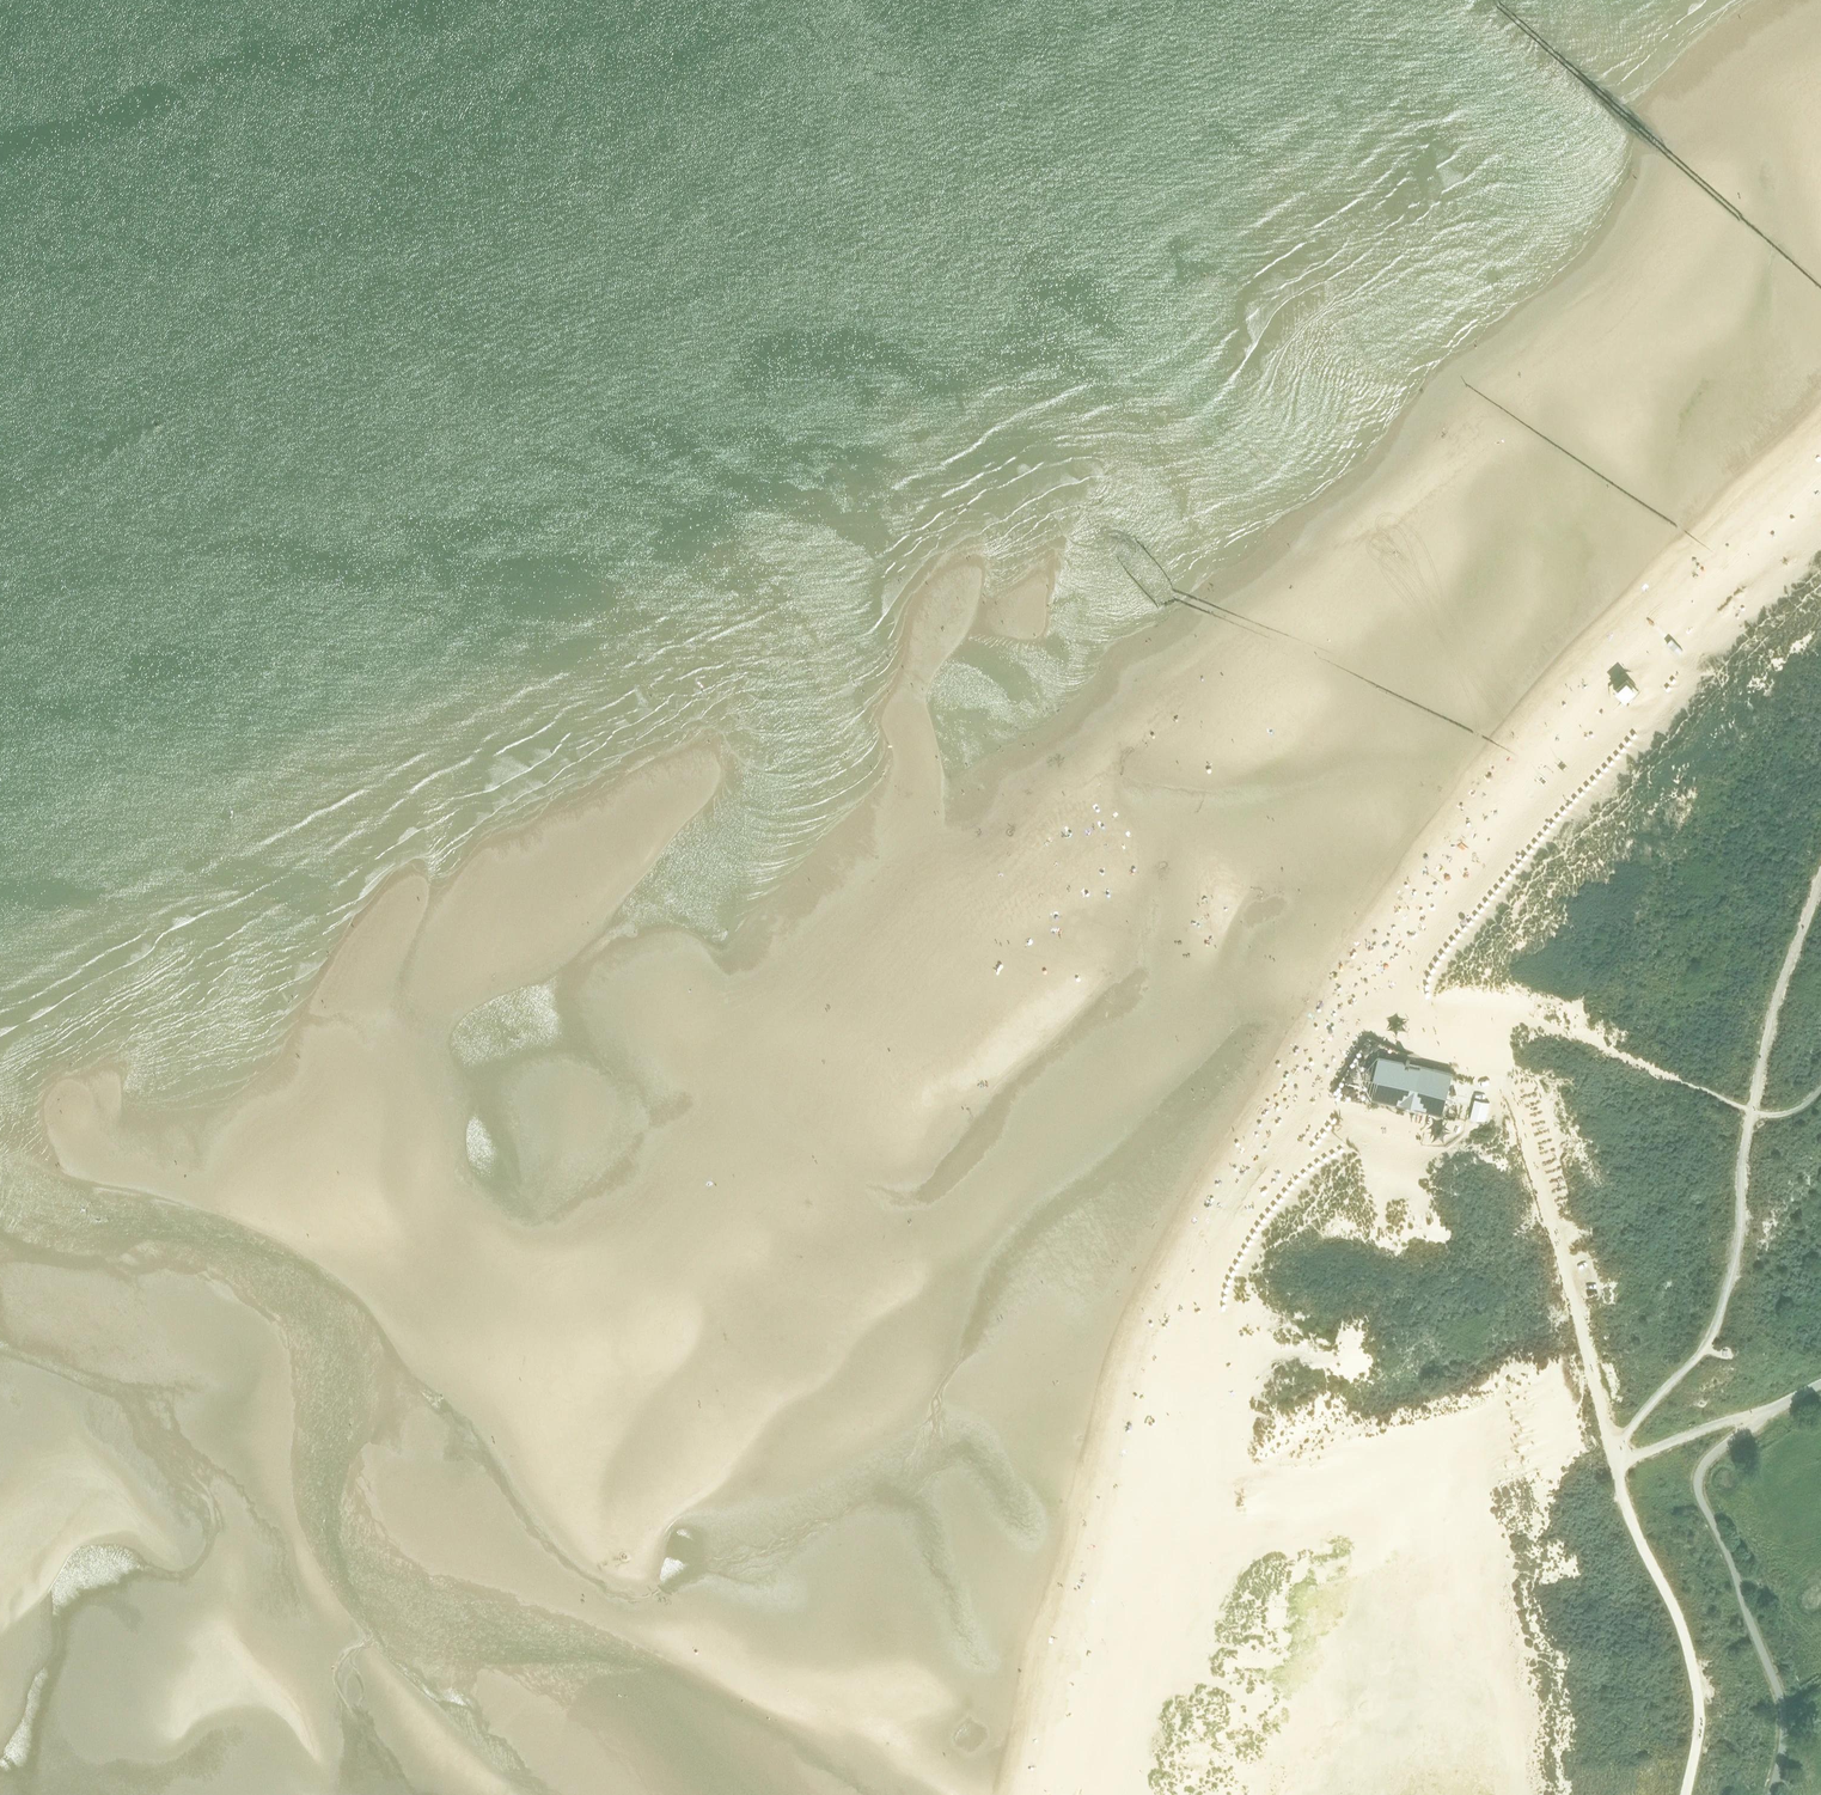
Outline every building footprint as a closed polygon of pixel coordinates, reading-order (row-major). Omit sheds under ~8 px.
[(1627,679),(1616,688),(1628,701),(1633,696),(1632,695),(1637,690),(1627,679)] [(1379,1054),(1374,1074),(1378,1075),(1374,1094),(1428,1108),(1442,1112),(1452,1072),(1420,1063),(1420,1066),(1409,1064),(1410,1058),(1406,1058),(1406,1060),(1379,1054)] [(1472,1110),(1470,1116),(1484,1120),(1489,1101),(1482,1099),(1478,1098),(1475,1097),(1474,1102),(1472,1110)] [(1428,1158),(1443,1133),(1436,1129),(1421,1154),(1428,1158)]
